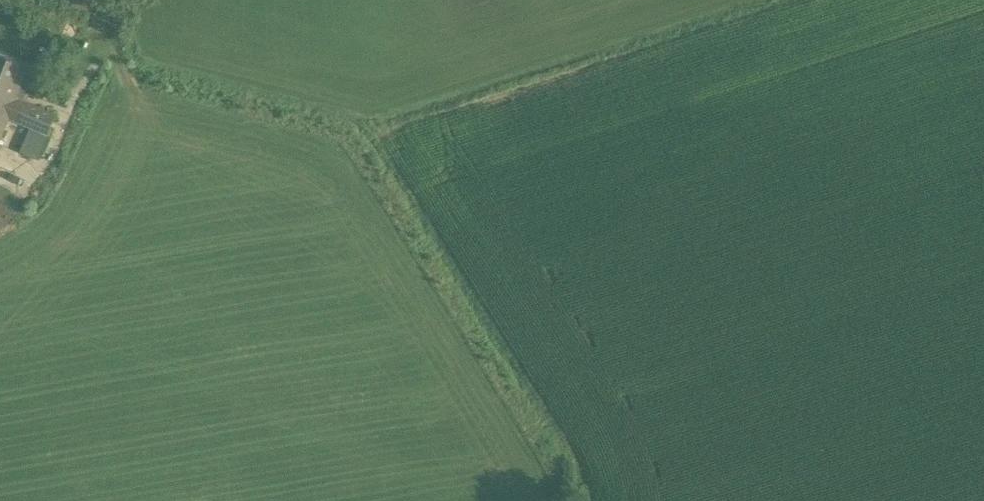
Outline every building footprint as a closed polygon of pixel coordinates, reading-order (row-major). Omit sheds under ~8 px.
[(46,136),(55,116),(24,103),(27,95),(37,99),(45,79),(27,72),(0,60),(0,142),(9,120),(30,129),(21,152),(36,159),(46,136)]
